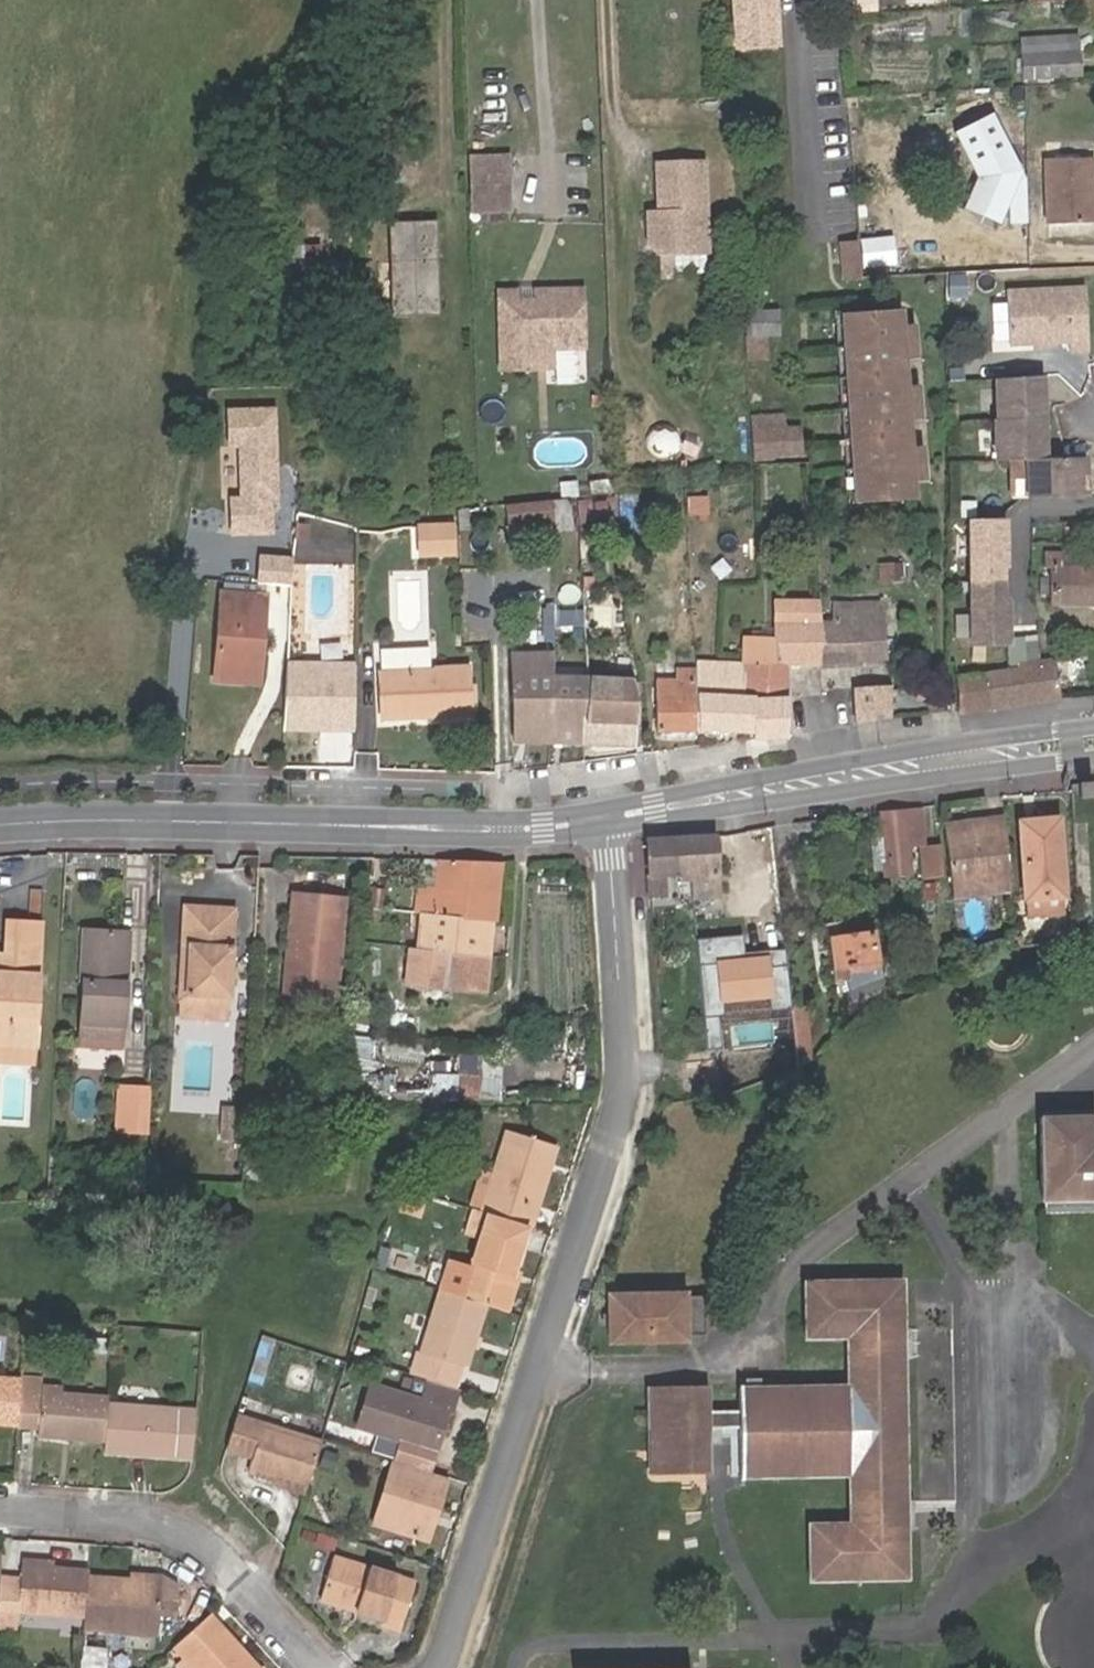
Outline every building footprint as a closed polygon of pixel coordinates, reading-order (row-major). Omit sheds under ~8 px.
[(1081,52),(1080,34),(1023,36),(1024,54),(1081,52)] [(1082,76),(1081,52),(1024,54),(1024,78),(1082,76)] [(1015,117),(996,118),(997,146),(1015,145),(1015,117)] [(963,144),(979,145),(981,121),(965,119),(963,144)] [(894,152),(893,124),(868,125),(870,153),(894,152)] [(1015,145),(997,146),(997,170),(1015,170),(1015,145)] [(506,156),(467,158),(468,191),(507,189),(506,156)] [(709,158),(664,159),(666,215),(655,216),(655,239),(666,249),(712,248),(709,158)] [(1048,160),(1048,175),(1089,173),(1088,159),(1048,160)] [(1089,173),(1048,175),(1049,216),(1090,214),(1089,173)] [(507,211),(507,189),(468,191),(469,212),(507,211)] [(1090,214),(1049,216),(1049,223),(1090,222),(1090,214)] [(393,316),(424,315),(421,223),(391,224),(393,316)] [(421,223),(424,315),(438,314),(435,223),(421,223)] [(863,241),(841,241),(841,281),(863,281),(863,241)] [(923,271),(921,251),(877,256),(879,276),(923,271)] [(297,255),(296,287),(322,288),(323,255),(297,255)] [(968,297),(967,276),(951,276),(951,297),(968,297)] [(534,339),(580,337),(579,287),(532,289),(532,297),(517,297),(517,290),(498,290),(502,369),(534,367),(534,339)] [(1033,342),(1046,341),(1070,340),(1071,350),(1088,350),(1086,289),(1009,292),(1010,343),(1033,342)] [(744,310),(747,360),(767,358),(767,352),(779,351),(777,308),(744,310)] [(899,310),(843,314),(856,497),(912,493),(911,479),(928,478),(925,443),(909,444),(907,418),(923,416),(921,382),(904,383),(902,358),(919,357),(917,323),(900,324),(899,310)] [(580,347),(580,337),(534,339),(534,367),(550,367),(550,348),(580,347)] [(992,378),(993,418),(996,418),(1045,417),(1043,375),(992,378)] [(749,406),(752,458),(787,455),(785,426),(783,404),(749,406)] [(288,415),(263,415),(263,432),(244,432),(244,459),(287,460),(288,415)] [(996,418),(997,458),(1027,457),(1047,457),(1045,417),(996,418)] [(785,426),(787,455),(804,454),(802,425),(785,426)] [(1087,455),(1047,457),(1027,457),(1030,495),(1088,493),(1087,455)] [(228,534),(232,477),(199,474),(195,531),(228,534)] [(609,489),(571,496),(572,511),(611,505),(609,489)] [(690,495),(688,514),(710,516),(712,497),(690,495)] [(509,534),(557,534),(557,501),(508,502),(509,534)] [(998,516),(970,517),(970,577),(1003,577),(1002,558),(1009,557),(1008,515),(998,516)] [(459,555),(459,523),(418,524),(419,556),(459,555)] [(310,541),(310,526),(298,525),(298,541),(310,541)] [(1080,566),(1080,553),(1045,553),(1045,567),(1052,567),(1052,604),(1093,604),(1093,566),(1080,566)] [(1080,553),(1080,566),(1093,566),(1093,553),(1080,553)] [(905,564),(881,562),(879,580),(904,583),(905,564)] [(1003,587),(1003,577),(970,577),(970,637),(1006,636),(1005,591),(1003,587)] [(820,622),(820,600),(776,601),(776,622),(820,622)] [(209,689),(242,691),(245,648),(256,649),(259,606),(215,603),(209,689)] [(834,622),(820,622),(821,663),(853,660),(886,657),(883,604),(834,604),(834,622)] [(821,663),(820,622),(776,622),(776,638),(744,639),(745,666),(745,698),(790,698),(790,665),(821,663)] [(245,648),(242,691),(253,692),(256,649),(245,648)] [(555,651),(505,653),(506,743),(550,743),(554,677),(555,651)] [(1054,660),(1039,662),(1020,665),(1020,670),(1024,701),(1059,697),(1054,660)] [(467,713),(467,665),(378,662),(378,711),(467,713)] [(745,698),(745,666),(732,666),(731,672),(695,672),(695,679),(697,731),(750,731),(751,740),(789,737),(790,698),(745,698)] [(988,674),(959,678),(962,709),(992,706),(1024,701),(1020,670),(988,674)] [(582,744),(588,679),(554,677),(550,743),(550,744),(582,744)] [(631,681),(588,679),(582,744),(633,745),(635,699),(631,681)] [(697,731),(695,679),(658,680),(658,732),(697,731)] [(858,726),(892,721),(893,688),(856,690),(858,726)] [(1077,786),(1078,792),(1079,800),(1092,799),(1092,796),(1091,786),(1091,785),(1077,786)] [(919,811),(878,816),(881,839),(871,841),(873,865),(882,864),(884,879),(912,875),(909,842),(922,841),(919,811)] [(1023,902),(1062,898),(1059,821),(1018,824),(1023,902)] [(1006,822),(945,829),(952,883),(1010,876),(1006,822)] [(1081,925),(1092,925),(1087,825),(1075,825),(1081,925)] [(683,838),(686,877),(716,876),(715,835),(683,838)] [(645,840),(649,900),(667,898),(667,879),(686,877),(683,838),(645,840)] [(939,844),(919,848),(923,881),(943,877),(939,844)] [(499,866),(440,865),(436,895),(420,895),(416,916),(419,916),(492,925),(499,866)] [(717,901),(716,876),(686,877),(687,890),(698,890),(698,901),(717,901)] [(1010,876),(952,883),(954,899),(1011,893),(1010,876)] [(936,900),(936,885),(923,885),(924,901),(936,900)] [(294,999),(312,1001),(332,1003),(342,903),(291,898),(284,956),(297,958),(294,999)] [(190,952),(187,999),(230,1002),(234,914),(183,911),(181,952),(190,952)] [(415,949),(489,957),(492,925),(419,916),(415,949)] [(40,946),(41,926),(6,924),(5,944),(40,946)] [(855,1012),(884,999),(878,964),(874,932),(827,939),(833,983),(847,982),(849,996),(855,1012)] [(79,1046),(121,1048),(128,936),(84,933),(79,1046)] [(0,975),(0,1046),(32,1048),(40,946),(5,944),(4,975),(0,975)] [(415,949),(410,949),(405,986),(485,995),(489,957),(415,949)] [(179,998),(187,999),(190,952),(181,952),(179,998)] [(280,998),(294,999),(297,958),(284,956),(280,998)] [(878,964),(884,999),(908,988),(897,961),(878,964)] [(187,999),(179,998),(177,1019),(228,1022),(230,1002),(187,999)] [(312,1001),(294,999),(293,1013),(311,1014),(312,1001)] [(796,1035),(792,1007),(765,1010),(768,1039),(796,1035)] [(477,1107),(477,1052),(458,1050),(457,1108),(477,1107)] [(456,1094),(455,1059),(434,1059),(434,1094),(456,1094)] [(367,1071),(364,1088),(384,1091),(387,1074),(367,1071)] [(145,1127),(147,1085),(127,1085),(126,1127),(145,1127)] [(225,1146),(247,1147),(248,1118),(226,1117),(225,1146)] [(1093,1117),(1040,1117),(1041,1203),(1093,1202),(1093,1117)] [(515,1224),(521,1226),(545,1149),(497,1134),(475,1212),(515,1224)] [(476,1304),(489,1308),(515,1224),(475,1212),(460,1208),(455,1224),(472,1229),(461,1267),(452,1297),(476,1304)] [(452,1297),(461,1267),(439,1260),(429,1290),(452,1297)] [(741,1415),(741,1431),(742,1479),(847,1477),(849,1524),(808,1526),(809,1582),(899,1580),(906,1579),(901,1282),(803,1283),(804,1340),(845,1339),(846,1388),(741,1391),(741,1415)] [(452,1297),(429,1290),(404,1374),(419,1378),(444,1386),(452,1363),(457,1365),(476,1304),(452,1297)] [(687,1297),(687,1292),(607,1295),(608,1345),(688,1343),(688,1336),(703,1336),(703,1317),(703,1302),(703,1297),(687,1297)] [(259,1385),(274,1340),(261,1336),(246,1381),(259,1385)] [(444,1409),(451,1388),(444,1386),(419,1378),(413,1398),(362,1382),(349,1425),(390,1438),(427,1449),(439,1408),(444,1409)] [(14,1385),(0,1384),(0,1431),(11,1432),(11,1431),(14,1393),(14,1385)] [(38,1396),(58,1398),(59,1387),(39,1385),(38,1396)] [(709,1473),(707,1432),(707,1416),(706,1390),(653,1391),(656,1473),(686,1473),(709,1473)] [(103,1408),(103,1402),(58,1398),(38,1396),(14,1393),(11,1431),(34,1433),(33,1438),(100,1444),(103,1408)] [(100,1444),(99,1455),(170,1462),(174,1413),(103,1408),(100,1444)] [(309,1486),(323,1440),(238,1415),(228,1448),(253,1456),(250,1468),(309,1486)] [(707,1432),(741,1431),(741,1415),(707,1416),(707,1432)] [(390,1438),(383,1461),(420,1472),(427,1449),(390,1438)] [(434,1495),(439,1478),(420,1472),(383,1461),(365,1522),(412,1538),(426,1493),(434,1495)] [(426,1493),(412,1538),(419,1540),(434,1495),(426,1493)] [(391,1630),(405,1585),(322,1558),(310,1596),(343,1606),(342,1610),(371,1619),(370,1623),(391,1630)] [(18,1564),(17,1571),(49,1573),(50,1566),(18,1564)] [(12,1625),(14,1614),(79,1618),(82,1583),(82,1576),(49,1573),(17,1571),(16,1584),(0,1583),(0,1625),(12,1625)] [(126,1579),(125,1587),(156,1589),(157,1582),(126,1579)] [(79,1618),(77,1635),(152,1641),(154,1621),(172,1622),(174,1590),(156,1589),(125,1587),(82,1583),(79,1618)] [(167,1652),(183,1667),(250,1667),(202,1618),(167,1652)]
